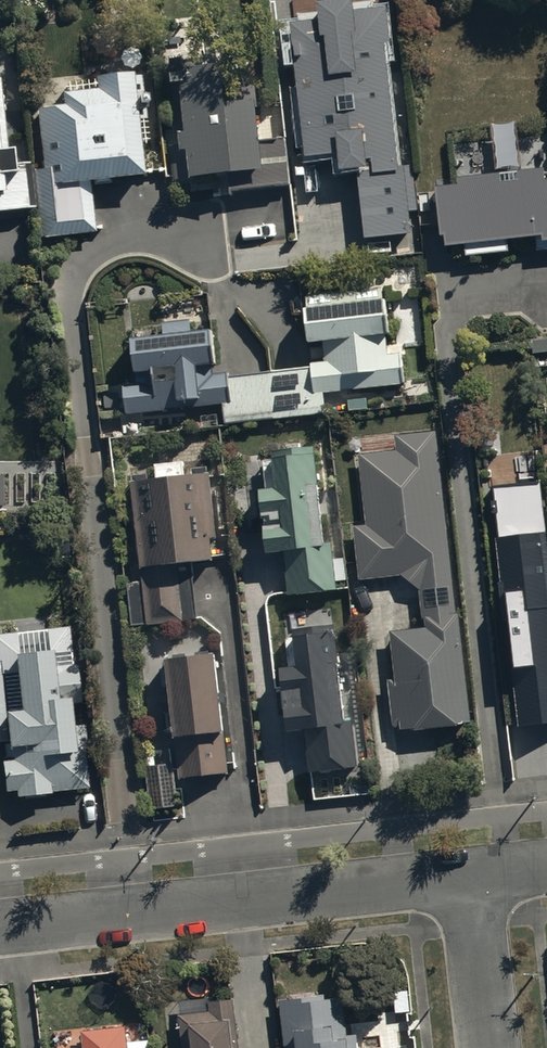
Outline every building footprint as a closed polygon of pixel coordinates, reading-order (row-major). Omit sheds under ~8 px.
[(280,22),(298,170),(338,165),(339,179),(351,177),(361,251),(414,245),(411,215),(418,214),(412,168),(404,169),(390,54),(398,53),(392,5),(358,10),(357,0),(335,0),(313,3),(315,18),(280,22)] [(290,190),(286,142),(260,145),(251,56),(171,63),(179,149),(171,150),(174,184),(190,183),(190,187),(227,184),(228,196),(290,190)] [(40,240),(43,240),(44,242),(87,238),(87,236),(96,235),(92,188),(144,183),(135,80),(95,84),(96,96),(61,99),(62,111),(38,114),(43,173),(34,174),(40,240)] [(35,212),(30,163),(15,164),(14,154),(8,155),(6,136),(21,134),(19,111),(3,113),(0,84),(0,215),(35,212)] [(545,184),(543,172),(457,181),(458,188),(435,190),(440,241),(445,240),(447,254),(464,252),(465,261),(509,256),(508,247),(536,244),(537,256),(546,255),(546,184),(545,184)] [(163,339),(130,343),(135,383),(121,385),(125,420),(222,407),(225,430),(326,417),(323,397),(406,387),(401,347),(388,349),(387,342),(390,341),(385,301),(304,312),(309,350),(322,349),(323,363),(311,364),(312,367),(229,378),(228,375),(216,377),(210,333),(190,336),(188,322),(161,326),(163,339)] [(402,579),(421,593),(425,632),(390,636),(395,683),(389,684),(394,730),(400,729),(401,735),(415,733),(415,736),(463,731),(463,726),(469,725),(436,435),(396,439),(397,453),(359,457),(367,528),(353,529),(360,584),(402,579)] [(260,493),(265,560),(285,558),(288,600),(298,599),(298,601),(327,598),(326,595),(336,594),(332,545),(322,546),(314,450),(273,453),(274,461),(263,462),(265,492),(260,493)] [(132,478),(133,487),(130,488),(141,584),(127,586),(132,629),(147,627),(148,630),(183,626),(183,624),(196,623),(190,572),(215,569),(212,546),(218,545),(211,478),(208,479),(207,469),(192,471),(193,479),(184,480),(183,466),(154,469),(156,482),(148,483),(147,477),(132,478)] [(491,486),(519,726),(546,723),(546,546),(539,480),(491,486)] [(16,510),(15,485),(0,485),(0,511),(16,510)] [(305,736),(309,774),(309,778),(320,777),(321,778),(347,775),(347,774),(358,772),(354,733),(345,734),(334,628),(292,633),(296,671),(281,673),(288,738),(305,736)] [(0,638),(0,746),(9,745),(11,765),(1,766),(5,796),(15,795),(16,803),(52,799),(52,795),(84,791),(82,775),(90,774),(84,727),(76,728),(73,706),(84,705),(80,667),(76,668),(71,630),(0,638)] [(216,654),(166,660),(167,669),(162,670),(164,685),(169,685),(172,714),(168,714),(169,728),(174,728),(179,777),(229,772),(221,699),(227,698),(226,688),(220,689),(216,654)] [(281,1004),(285,1047),(358,1047),(357,1038),(348,1039),(344,1000),(325,1002),(325,998),(315,999),(314,995),(290,997),(290,1000),(283,1001),(284,1004),(281,1004)] [(235,1004),(209,1006),(209,999),(178,1002),(180,1017),(178,1018),(181,1047),(239,1047),(235,1004)] [(126,1029),(82,1033),(84,1047),(128,1047),(126,1029)]
